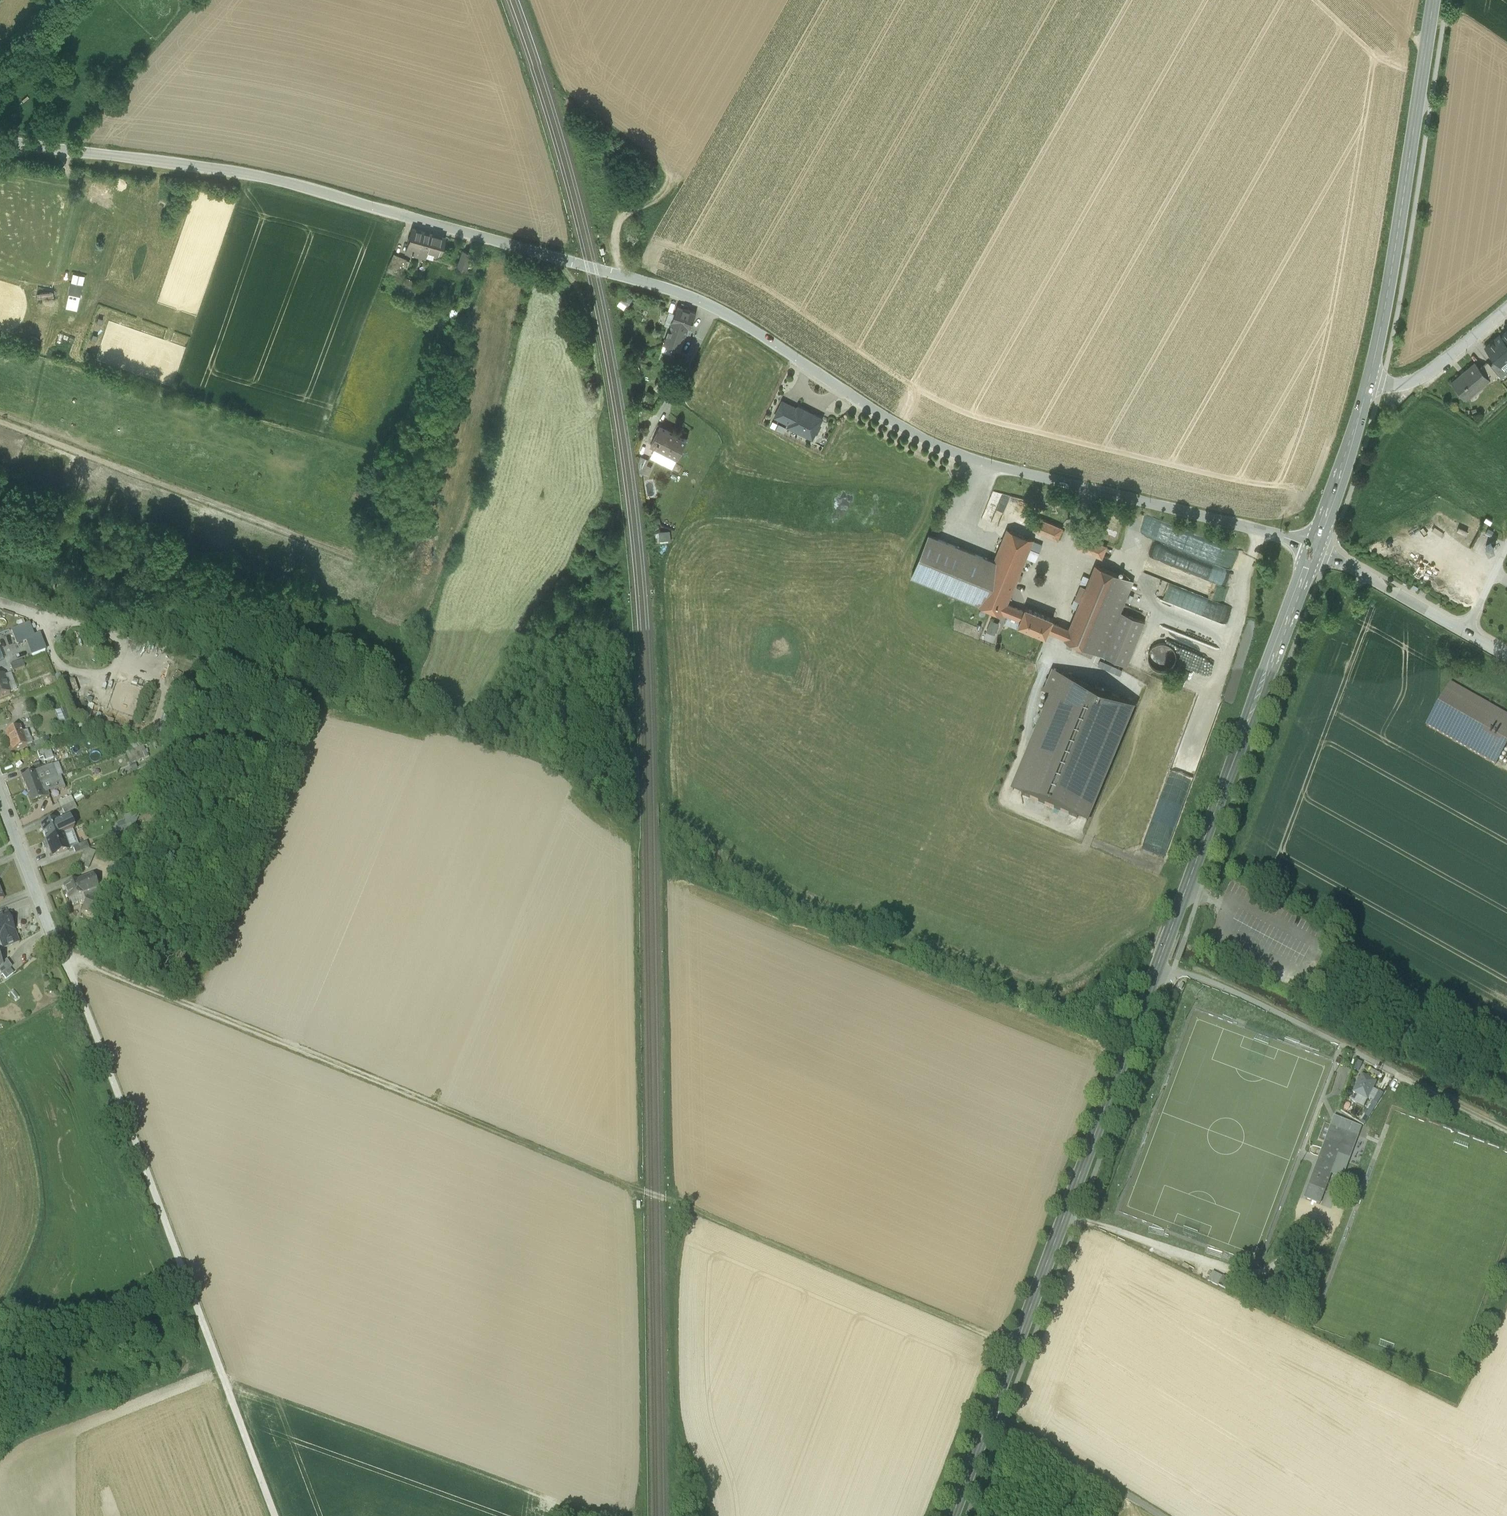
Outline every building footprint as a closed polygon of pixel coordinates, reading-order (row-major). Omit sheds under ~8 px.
[(413,228),(406,251),(425,257),(428,249),(440,253),(444,237),(413,228)] [(472,253),(463,250),(457,267),(466,270),(472,253)] [(406,258),(394,253),(387,270),(400,275),(406,258)] [(416,282),(405,278),(401,289),(415,294),(416,291),(413,290),(416,282)] [(82,288),(71,285),(69,293),(80,296),(82,288)] [(696,312),(678,305),(665,343),(681,349),(686,333),(688,333),(696,312)] [(1501,336),(1500,334),(1485,347),(1497,360),(1501,365),(1506,360),(1506,343),(1501,336)] [(1506,371),(1501,365),(1497,360),(1491,365),(1499,374),(1501,377),(1506,373),(1506,372),(1506,371)] [(1499,374),(1491,365),(1488,362),(1480,368),(1489,379),(1488,379),(1490,381),(1499,374)] [(1489,379),(1480,368),(1475,363),(1452,382),(1466,398),(1467,398),(1466,396),(1471,391),(1472,393),(1488,379),(1489,379)] [(789,422),(797,406),(783,399),(775,415),(789,422)] [(1398,408),(1391,403),(1389,406),(1396,411),(1398,408)] [(823,416),(798,404),(797,406),(789,422),(788,424),(813,437),(823,416)] [(675,434),(660,426),(652,443),(659,447),(660,444),(668,448),(675,434)] [(687,439),(675,434),(668,448),(667,452),(678,458),(687,439)] [(649,456),(641,453),(638,460),(640,469),(643,470),(649,456)] [(984,519),(1000,526),(1008,505),(1012,495),(995,488),(984,519)] [(1038,504),(1012,495),(1008,505),(1033,516),(1038,504)] [(1238,551),(1149,515),(1155,540),(1144,572),(1219,602),(1238,551)] [(1033,528),(1058,538),(1063,526),(1038,516),(1033,528)] [(1003,612),(1008,601),(1034,540),(1008,528),(994,561),(978,602),(977,603),(1003,613),(1003,612)] [(657,541),(670,539),(669,529),(655,531),(657,541)] [(978,602),(994,561),(929,534),(912,575),(978,602)] [(1078,546),(1102,556),(1107,544),(1083,534),(1078,546)] [(1491,543),(1486,546),(1487,549),(1489,552),(1493,550),(1494,549),(1493,547),(1491,543)] [(1083,596),(1070,627),(1065,638),(1065,640),(1103,655),(1121,611),(1133,580),(1095,565),(1086,587),(1082,586),(1078,594),(1083,596)] [(1021,619),(1026,608),(1008,601),(1003,612),(1021,619)] [(1021,619),(1019,624),(1047,636),(1049,632),(1053,621),(1055,618),(1027,606),(1026,608),(1021,619)] [(1121,611),(1103,655),(1126,665),(1145,621),(1121,611)] [(987,630),(995,633),(1000,622),(991,619),(987,630)] [(1070,627),(1053,621),(1049,632),(1065,638),(1070,627)] [(30,626),(12,632),(17,645),(27,642),(32,654),(45,649),(40,637),(36,639),(30,626)] [(14,673),(26,668),(24,661),(11,666),(14,673)] [(1049,698),(1010,791),(1088,824),(1139,703),(1052,667),(1041,695),(1049,698)] [(4,676),(11,694),(17,692),(10,674),(4,676)] [(180,690),(189,692),(195,678),(185,674),(180,690)] [(0,677),(0,698),(11,694),(4,676),(4,675),(0,677)] [(134,685),(153,691),(156,682),(137,675),(134,685)] [(1506,746),(1506,716),(1450,683),(1426,726),(1495,766),(1506,746)] [(22,728),(7,733),(13,751),(28,745),(26,739),(28,738),(25,732),(24,733),(22,728)] [(28,748),(31,755),(49,748),(47,741),(44,742),(28,748)] [(142,748),(126,754),(130,766),(147,760),(142,748)] [(45,762),(54,759),(50,749),(38,753),(40,759),(44,758),(45,762)] [(50,767),(35,773),(40,786),(57,779),(55,772),(52,773),(50,767)] [(22,778),(26,791),(40,786),(35,773),(22,778)] [(155,776),(148,773),(144,783),(151,785),(155,776)] [(40,786),(44,799),(54,796),(50,787),(62,783),(61,778),(57,779),(40,786)] [(40,786),(26,791),(31,803),(44,799),(40,786)] [(58,803),(62,810),(74,803),(71,797),(58,803)] [(74,803),(62,810),(65,816),(77,810),(74,803)] [(70,820),(60,825),(64,835),(72,831),(74,830),(70,820)] [(41,828),(47,842),(64,836),(64,835),(60,825),(58,821),(41,828)] [(70,850),(70,851),(74,850),(73,849),(79,847),(72,831),(64,835),(64,836),(67,844),(65,846),(67,852),(70,850)] [(64,836),(47,842),(52,858),(70,851),(70,850),(67,852),(65,846),(67,844),(64,836)] [(87,844),(79,847),(73,849),(74,850),(76,856),(85,852),(89,850),(87,844)] [(89,850),(85,852),(79,867),(88,871),(95,853),(89,850)] [(63,888),(69,903),(71,902),(83,897),(98,892),(93,877),(63,888)] [(107,895),(98,892),(83,897),(85,903),(82,913),(97,919),(107,895)] [(85,903),(83,897),(71,902),(73,908),(85,903)] [(0,920),(0,952),(21,943),(11,916),(0,920)] [(3,966),(3,968),(0,971),(0,976),(1,977),(11,969),(7,965),(3,966)] [(1376,1083),(1362,1076),(1353,1094),(1367,1101),(1376,1083)] [(1362,1128),(1334,1118),(1303,1199),(1320,1205),(1337,1159),(1349,1163),(1362,1128)]
